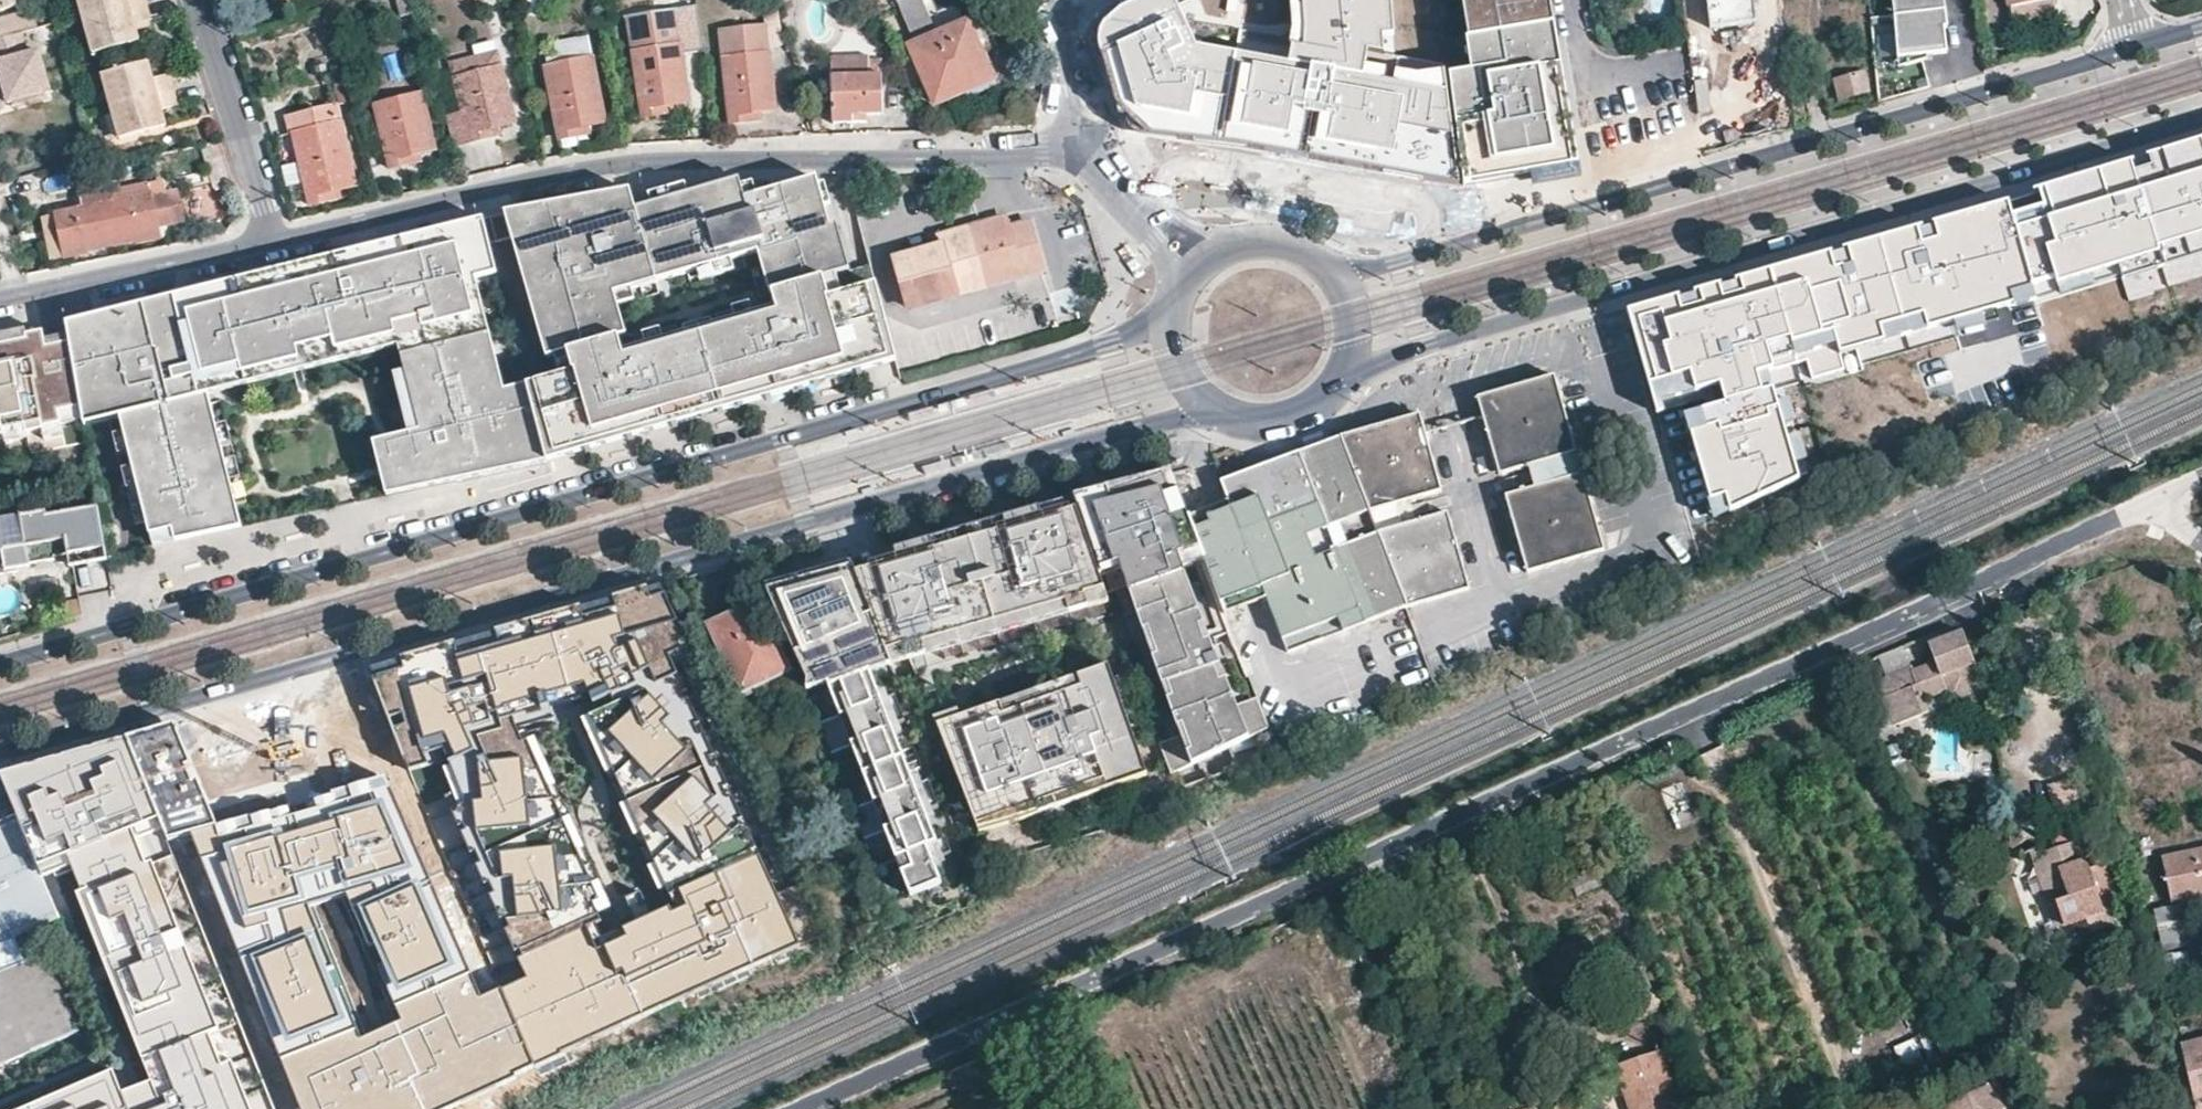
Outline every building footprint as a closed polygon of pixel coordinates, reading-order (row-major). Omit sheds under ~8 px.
[(83,22),(145,4),(144,0),(78,0),(83,22)] [(907,31),(933,25),(927,0),(899,0),(907,31)] [(1220,143),(1235,50),(1199,44),(1177,0),(1132,0),(1121,5),(1100,21),(1099,40),(1118,105),(1145,133),(1220,143)] [(1446,74),(1445,65),(1397,58),(1392,0),(1289,0),(1290,60),(1235,50),(1220,143),(1458,182),(1446,74)] [(1548,0),(1472,0),(1479,39),(1483,66),(1467,69),(1446,74),(1458,182),(1529,170),(1525,146),(1572,138),(1548,0)] [(1710,23),(1754,18),(1752,0),(1707,0),(1710,23)] [(1942,1),(1942,0),(1889,0),(1895,66),(1925,57),(1924,53),(1944,51),(1942,27),(1945,26),(1942,1)] [(2011,21),(2055,11),(2053,0),(2034,0),(2008,5),(2011,21)] [(93,51),(118,44),(130,41),(138,39),(134,23),(149,18),(145,4),(83,22),(93,51)] [(678,42),(673,10),(656,12),(628,16),(636,67),(643,115),(659,113),(658,104),(670,103),(686,100),(681,61),(678,42)] [(758,111),(774,110),(768,52),(767,45),(783,44),(780,10),(764,12),(765,26),(720,30),(728,100),(730,122),(747,121),(747,112),(758,111)] [(987,69),(967,22),(911,46),(935,104),(961,93),(963,98),(994,85),(987,69)] [(20,31),(0,36),(0,94),(3,94),(5,102),(48,91),(38,51),(26,54),(20,31)] [(122,56),(134,53),(130,41),(118,44),(122,56)] [(122,56),(126,68),(137,65),(134,53),(122,56)] [(467,74),(455,77),(464,112),(446,116),(453,145),(499,133),(497,126),(513,122),(496,53),(464,61),(467,74)] [(591,58),(545,67),(559,138),(577,135),(576,127),(586,124),(604,121),(591,58)] [(102,76),(112,106),(174,89),(169,72),(153,76),(148,61),(137,65),(126,68),(102,76)] [(455,77),(467,74),(464,61),(452,63),(455,77)] [(1866,89),(1861,71),(1832,80),(1837,97),(1866,89)] [(854,122),(854,113),(864,113),(881,113),(881,76),(832,77),(833,122),(854,122)] [(177,103),(174,89),(112,106),(119,136),(145,130),(155,127),(166,124),(162,107),(177,103)] [(419,93),(375,104),(390,168),(407,164),(405,156),(417,153),(433,149),(419,93)] [(290,134),(293,134),(299,161),(304,183),(310,205),(326,202),(324,194),(336,191),(355,186),(335,103),(286,115),(290,134)] [(671,112),(670,103),(658,104),(659,113),(671,112)] [(758,120),(758,111),(747,112),(747,121),(758,120)] [(854,113),(854,122),(864,122),(864,113),(854,113)] [(576,127),(577,135),(588,133),(586,124),(576,127)] [(155,127),(145,130),(147,141),(158,138),(155,127)] [(2163,163),(2167,177),(2149,182),(2146,171),(2049,201),(2053,216),(2027,224),(2019,211),(1955,231),(1960,248),(1933,249),(1929,235),(1859,256),(1864,273),(1840,280),(1836,265),(1651,319),(1675,400),(1713,389),(1715,398),(1743,390),(1751,415),(1709,428),(1734,512),(1814,488),(1783,383),(1892,350),(1892,335),(1930,323),(1936,344),(2059,306),(2054,290),(2063,287),(2069,305),(2201,264),(2201,151),(2163,163)] [(419,161),(417,153),(405,156),(407,164),(419,161)] [(304,183),(299,161),(282,165),(287,187),(304,183)] [(831,226),(817,178),(757,195),(745,199),(742,186),(740,180),(689,195),(651,206),(648,207),(668,278),(698,270),(732,260),(758,253),(770,294),(787,290),(793,309),(776,314),(778,322),(757,328),(753,315),(707,328),(727,401),(894,353),(876,285),(829,299),(823,280),(838,275),(825,228),(831,226)] [(757,195),(753,182),(742,186),(745,199),(757,195)] [(689,195),(686,184),(648,195),(651,206),(689,195)] [(99,186),(111,246),(133,241),(135,244),(159,238),(157,232),(152,205),(150,196),(114,203),(110,185),(99,186)] [(88,253),(87,250),(111,246),(99,186),(88,189),(91,207),(55,214),(65,257),(88,253)] [(637,210),(631,190),(505,214),(552,378),(527,386),(544,454),(713,405),(692,332),(643,346),(647,361),(626,367),(624,359),(607,363),(601,343),(618,338),(626,336),(617,305),(614,294),(631,289),(657,282),(637,210)] [(338,198),(336,191),(324,194),(326,202),(338,198)] [(182,227),(177,200),(152,205),(157,232),(182,227)] [(668,278),(648,207),(637,210),(657,282),(668,278)] [(55,214),(40,217),(50,261),(65,257),(55,214)] [(1030,259),(1024,237),(1032,235),(1028,221),(1007,227),(1003,218),(938,236),(940,247),(893,259),(907,307),(1041,269),(1038,257),(1030,259)] [(65,317),(68,336),(81,414),(110,405),(144,543),(245,524),(212,389),(385,345),(408,422),(360,437),(375,495),(544,454),(527,386),(507,393),(477,280),(498,273),(485,222),(216,286),(65,317)] [(851,271),(838,224),(831,226),(825,228),(838,275),(851,271)] [(1030,259),(1038,257),(1032,235),(1024,237),(1030,259)] [(735,271),(732,260),(698,270),(701,281),(735,271)] [(634,301),(631,289),(614,294),(617,305),(634,301)] [(793,309),(787,290),(770,294),(776,314),(793,309)] [(727,401),(707,328),(692,332),(713,405),(727,401)] [(68,336),(43,341),(41,331),(7,338),(8,343),(0,345),(0,428),(4,427),(3,422),(24,417),(26,425),(41,422),(59,418),(81,414),(68,336)] [(6,332),(0,333),(0,345),(8,343),(7,338),(6,332)] [(624,359),(618,338),(601,343),(607,363),(624,359)] [(546,462),(896,362),(894,353),(727,401),(713,405),(544,454),(546,462)] [(1577,455),(1555,377),(1476,399),(1498,476),(1537,465),(1577,455)] [(1955,400),(1982,393),(1978,377),(1951,384),(1955,400)] [(996,398),(994,390),(970,397),(972,405),(996,398)] [(935,415),(933,408),(909,415),(910,422),(935,415)] [(1443,493),(1442,484),(1422,419),(1420,414),(1340,437),(1370,514),(1403,504),(1443,493)] [(26,425),(24,417),(3,422),(4,427),(5,433),(27,428),(26,425)] [(62,429),(59,418),(41,422),(43,433),(62,429)] [(1370,514),(1340,437),(1283,460),(1222,483),(1229,501),(1257,574),(1282,640),(1360,610),(1365,623),(1406,608),(1378,535),(1370,514)] [(1009,443),(985,450),(987,457),(1011,451),(1009,443)] [(1583,477),(1577,455),(1537,465),(1544,487),(1583,477)] [(951,468),(948,460),(923,468),(926,475),(951,468)] [(1505,498),(1527,574),(1604,553),(1583,477),(1544,487),(1505,498)] [(1194,565),(1168,497),(1161,479),(1074,503),(1077,512),(1103,588),(1124,581),(1142,630),(1147,628),(1152,642),(1156,655),(1152,657),(1162,685),(1167,683),(1172,697),(1167,699),(1180,736),(1159,744),(1170,774),(1263,733),(1252,702),(1236,708),(1226,681),(1225,681),(1221,683),(1216,670),(1220,669),(1210,641),(1205,644),(1194,614),(1200,613),(1183,570),(1194,565)] [(1186,517),(1177,494),(1168,497),(1194,565),(1203,562),(1201,555),(1191,530),(1186,517)] [(1211,508),(1186,517),(1191,530),(1201,555),(1203,562),(1214,590),(1240,580),(1257,574),(1229,501),(1211,508)] [(1410,525),(1403,504),(1370,514),(1378,535),(1410,525)] [(100,526),(97,507),(74,511),(77,530),(100,526)] [(25,545),(3,548),(0,532),(0,574),(16,571),(16,567),(28,565),(28,563),(53,560),(53,556),(66,554),(81,551),(77,530),(74,511),(46,515),(45,512),(21,516),(21,521),(25,545)] [(938,645),(1106,596),(1103,588),(1077,512),(1014,530),(1016,537),(1006,540),(1004,533),(911,559),(904,564),(900,569),(898,575),(898,580),(917,632),(920,638),(924,642),(931,645),(938,645)] [(1406,608),(1471,589),(1449,514),(1410,525),(1378,535),(1406,608)] [(106,560),(100,526),(77,530),(81,551),(66,554),(68,566),(106,560)] [(1016,537),(1014,530),(1004,533),(1006,540),(1016,537)] [(917,632),(898,580),(898,575),(900,569),(904,564),(911,559),(855,576),(862,592),(863,596),(881,643),(887,660),(938,645),(931,645),(924,642),(920,638),(917,632)] [(816,587),(855,576),(851,566),(764,591),(768,601),(816,587)] [(881,643),(863,596),(862,592),(855,576),(816,587),(768,601),(803,675),(806,680),(806,681),(806,683),(806,686),(806,688),(805,690),(804,692),(826,684),(838,717),(819,724),(829,750),(849,742),(871,797),(850,805),(864,841),(884,833),(895,861),(907,857),(912,869),(900,873),(910,897),(941,885),(927,849),(937,845),(866,665),(887,660),(881,643)] [(465,824),(525,956),(606,921),(523,729),(592,706),(684,903),(609,933),(647,1018),(800,949),(641,591),(372,665),(439,836),(465,824)] [(757,626),(766,621),(758,604),(748,608),(757,626)] [(738,693),(739,695),(762,685),(766,692),(793,680),(766,621),(757,626),(748,608),(731,615),(708,626),(738,693)] [(1210,641),(1200,613),(1194,614),(1205,644),(1210,641)] [(1152,642),(1147,628),(1142,630),(1147,644),(1152,642)] [(1921,701),(1920,696),(1943,687),(1945,692),(1950,703),(1982,693),(1980,689),(1976,673),(1963,634),(1928,647),(1934,664),(1911,672),(1915,685),(1883,694),(1893,724),(1925,713),(1921,701)] [(1156,655),(1152,642),(1147,644),(1152,657),(1156,655)] [(1147,775),(1105,660),(1066,674),(1070,685),(1061,688),(1057,677),(1049,681),(1053,691),(1001,710),(1004,719),(987,724),(981,705),(958,713),(948,717),(954,733),(942,738),(979,835),(1018,822),(1039,814),(1036,806),(1054,800),(1087,788),(1090,796),(1147,775)] [(1225,681),(1220,669),(1216,670),(1221,683),(1225,681)] [(1070,685),(1066,674),(1057,677),(1061,688),(1070,685)] [(1053,691),(1049,681),(997,699),(1001,710),(1053,691)] [(1172,697),(1167,683),(1162,685),(1167,699),(1172,697)] [(1920,696),(1921,701),(1945,692),(1943,687),(1920,696)] [(1004,719),(1001,710),(997,699),(981,705),(987,724),(1004,719)] [(954,733),(948,717),(958,713),(956,706),(933,713),(942,738),(954,733)] [(283,1061),(353,1030),(311,909),(347,896),(394,1008),(468,976),(384,779),(318,800),(318,808),(280,819),(278,811),(222,828),(175,728),(127,738),(131,749),(159,818),(163,829),(175,841),(192,835),(283,1061)] [(553,746),(564,777),(570,775),(587,821),(613,812),(585,735),(553,746)] [(5,784),(131,749),(127,738),(1,774),(5,784)] [(39,866),(67,855),(71,865),(82,892),(86,890),(141,1024),(130,1028),(143,1060),(153,1056),(166,1087),(126,1103),(122,1092),(117,1082),(55,1107),(51,1096),(23,1108),(239,1108),(221,1064),(208,1033),(183,968),(193,964),(174,917),(164,921),(142,866),(147,864),(137,839),(132,829),(159,818),(131,749),(5,784),(20,821),(39,866)] [(1090,796),(1087,788),(1054,800),(1058,808),(1090,796)] [(1058,808),(1054,800),(1036,806),(1039,814),(1058,808)] [(607,860),(629,855),(617,815),(596,820),(607,860)] [(163,829),(159,818),(132,829),(137,839),(163,829)] [(59,915),(43,876),(39,866),(20,821),(7,825),(0,828),(0,939),(59,915)] [(2085,861),(2079,844),(2052,853),(2058,870),(2085,861)] [(2171,901),(2201,894),(2201,851),(2163,860),(2171,901)] [(67,855),(39,866),(43,876),(71,865),(67,855)] [(912,869),(907,857),(895,861),(900,873),(912,869)] [(2085,861),(2058,870),(2066,898),(2054,902),(2063,927),(2086,919),(2102,913),(2085,861)] [(485,879),(473,885),(483,908),(496,902),(485,879)] [(76,894),(130,1028),(141,1024),(86,890),(82,892),(76,894)] [(2182,905),(2154,910),(2162,951),(2191,945),(2182,905)] [(647,1018),(609,933),(536,965),(547,990),(511,1007),(537,1066),(647,1018)] [(218,1030),(193,964),(183,968),(208,1033),(218,1030)] [(468,976),(394,1008),(400,1021),(357,1040),(353,1030),(283,1061),(305,1108),(440,1108),(537,1066),(511,1007),(487,1018),(468,976)] [(29,1047),(0,978),(0,1058),(29,1047)] [(1628,1002),(1635,1018),(1656,1007),(1649,992),(1628,1002)] [(2184,1053),(2195,1104),(2196,1108),(2201,1108),(2201,1042),(2182,1047),(2184,1053)] [(1658,1051),(1614,1067),(1629,1108),(1679,1108),(1658,1051)] [(153,1056),(143,1060),(151,1080),(122,1092),(126,1103),(166,1087),(153,1056)] [(231,1060),(221,1064),(239,1108),(251,1108),(231,1060)] [(113,1070),(51,1096),(55,1107),(117,1082),(113,1070)] [(2006,1108),(2011,1105),(1999,1078),(1967,1090),(1974,1108),(2006,1108)] [(1967,1090),(1945,1100),(1949,1108),(1974,1108),(1967,1090)] [(1898,1100),(1877,1108),(1902,1108),(1898,1100)]
